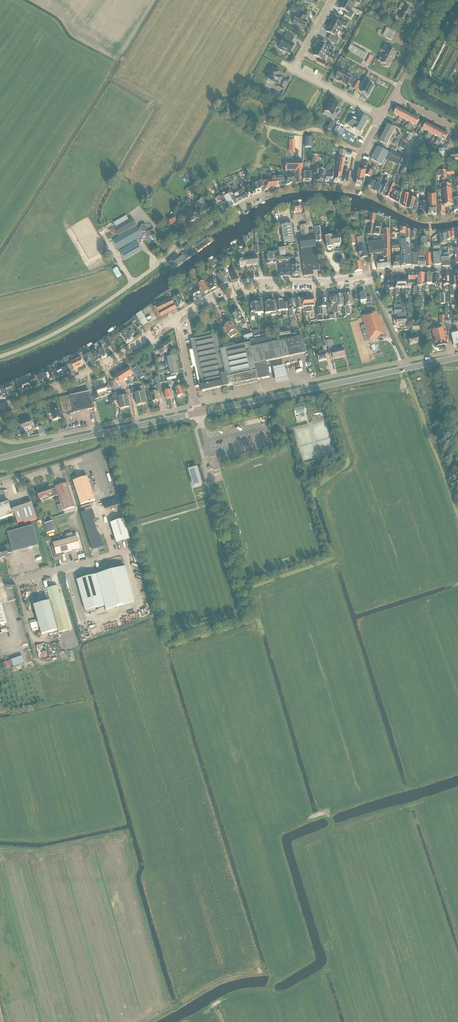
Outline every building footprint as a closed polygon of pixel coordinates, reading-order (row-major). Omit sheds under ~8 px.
[(351,11),(352,8),(343,3),(340,9),(346,12),(344,15),(351,19),(354,13),(351,11)] [(407,22),(412,13),(408,10),(410,7),(401,3),(398,9),(402,11),(399,17),(407,22)] [(305,20),(307,17),(301,13),(298,18),(297,17),(293,24),(297,26),(298,25),(304,29),(307,23),(303,21),(304,19),(305,20)] [(330,26),(339,31),(342,26),(346,28),(348,24),(341,21),(340,24),(333,20),(330,26)] [(336,37),(339,31),(330,26),(327,32),(333,36),(331,39),(338,43),(340,39),(336,37)] [(392,41),(396,33),(395,32),(396,32),(387,27),(382,36),(392,41)] [(293,42),(295,38),(287,34),(285,37),(286,38),(285,39),(284,39),(278,49),(283,51),(283,50),(290,54),(295,46),(291,43),(292,41),(293,42)] [(317,50),(326,55),(329,49),(333,51),(335,48),(328,44),(326,48),(320,44),(317,50)] [(388,67),(395,54),(391,52),(392,48),(385,44),(382,51),(386,53),(383,58),(380,57),(378,60),(381,62),(380,62),(385,65),(385,66),(387,67),(388,66),(388,67)] [(363,59),(366,54),(350,45),(347,50),(363,59)] [(323,61),(326,55),(317,50),(314,56),(320,59),(318,63),(325,66),(327,63),(323,61)] [(341,83),(346,73),(337,68),(333,76),(333,75),(336,77),(335,79),(338,80),(338,81),(341,83)] [(278,76),(280,73),(276,71),(276,72),(272,70),(271,71),(271,70),(269,74),(267,79),(268,80),(267,81),(272,83),(272,82),(275,83),(279,85),(278,86),(283,89),(288,82),(282,79),(282,78),(278,76)] [(346,73),(341,83),(345,85),(345,84),(348,85),(349,84),(352,85),(352,86),(356,78),(355,79),(352,77),(352,76),(346,73)] [(365,82),(360,92),(367,95),(372,86),(365,82)] [(272,97),(271,98),(280,102),(283,96),(275,92),(272,97)] [(330,100),(324,111),(332,115),(330,118),(333,119),(336,114),(333,113),(338,104),(330,100)] [(397,108),(394,114),(398,116),(400,117),(403,111),(397,108)] [(403,111),(400,117),(402,118),(405,120),(408,114),(403,111)] [(408,114),(405,120),(409,122),(405,128),(408,129),(411,123),(414,117),(408,114)] [(351,116),(347,124),(361,132),(367,120),(359,115),(357,119),(351,116)] [(411,123),(408,129),(409,130),(413,124),(416,125),(419,120),(414,117),(411,123)] [(327,128),(327,129),(332,131),(335,125),(330,122),(327,128)] [(426,139),(427,136),(432,126),(426,123),(423,129),(427,131),(423,137),(426,139)] [(386,131),(392,134),(395,129),(389,126),(386,131)] [(434,135),(437,129),(432,126),(427,136),(429,136),(431,133),(434,135)] [(440,138),(443,132),(437,129),(434,135),(437,137),(434,143),(437,144),(438,141),(440,138)] [(346,131),(343,137),(354,143),(357,138),(346,131)] [(389,140),(392,134),(386,131),(383,136),(389,140)] [(438,141),(437,144),(438,145),(440,142),(442,139),(445,141),(448,135),(443,132),(440,138),(438,141)] [(387,145),(389,140),(383,136),(380,142),(387,145)] [(373,155),(371,159),(377,162),(382,165),(385,160),(387,157),(390,158),(390,159),(391,157),(392,155),(394,152),(391,151),(390,150),(389,151),(389,152),(378,146),(374,154),(373,155)] [(392,155),(391,157),(400,162),(403,163),(404,163),(404,162),(406,158),(403,157),(400,156),(399,155),(394,152),(392,155)] [(335,172),(333,182),(340,183),(345,158),(338,157),(336,166),(334,166),(333,171),(335,172)] [(283,175),(283,178),(284,178),(285,185),(296,183),(295,176),(295,171),(297,171),(297,183),(303,183),(302,161),(285,161),(285,173),(283,173),(283,175)] [(324,182),(324,171),(324,167),(312,166),(312,173),(315,173),(315,181),(317,181),(324,182)] [(332,182),(333,173),(328,172),(329,166),(326,166),(325,172),(324,182),(332,182)] [(371,177),(372,176),(376,167),(374,166),(372,170),(368,169),(369,169),(368,168),(367,168),(366,171),(365,175),(371,177)] [(366,171),(359,169),(356,185),(363,187),(364,182),(365,180),(365,175),(366,171)] [(446,173),(446,171),(441,171),(438,171),(438,176),(441,176),(442,184),(440,184),(440,186),(444,186),(444,184),(447,184),(446,173)] [(247,197),(247,196),(252,194),(249,186),(245,187),(240,177),(239,177),(238,174),(236,175),(237,178),(242,188),(247,197)] [(284,185),(283,178),(283,175),(280,175),(279,176),(271,177),(272,180),(273,188),(278,187),(278,186),(284,185)] [(372,176),(371,177),(370,179),(370,178),(366,187),(373,191),(379,178),(376,177),(375,181),(372,179),(373,177),(372,176)] [(268,188),(273,188),(272,180),(271,177),(268,178),(269,181),(262,182),(263,187),(264,191),(268,190),(268,188)] [(380,184),(382,179),(380,178),(377,183),(377,182),(373,191),(379,193),(383,185),(380,184)] [(385,196),(390,185),(386,183),(387,183),(389,179),(386,178),(383,185),(379,193),(385,196)] [(247,197),(242,188),(239,190),(237,187),(233,180),(231,181),(234,186),(237,191),(242,201),(248,198),(247,196),(247,197)] [(263,187),(262,182),(262,181),(258,182),(258,183),(253,185),(253,186),(251,187),(250,185),(248,185),(249,188),(249,187),(252,196),(256,194),(262,192),(260,188),(263,187)] [(390,199),(395,185),(392,183),(386,197),(390,199)] [(453,206),(452,195),(452,190),(451,190),(451,185),(447,185),(447,184),(444,184),(444,186),(444,190),(445,205),(445,206),(453,206)] [(238,204),(242,201),(237,191),(234,186),(232,188),(233,190),(235,192),(232,194),(238,204)] [(202,199),(199,195),(200,194),(194,187),(190,191),(196,198),(197,197),(200,201),(197,202),(200,209),(202,208),(204,212),(210,209),(205,201),(203,199),(202,199)] [(394,190),(390,199),(399,204),(400,198),(403,191),(396,188),(395,187),(394,190)] [(210,198),(213,195),(208,189),(205,192),(210,198)] [(237,204),(230,191),(219,197),(215,199),(218,203),(221,201),(226,210),(237,204)] [(416,198),(417,198),(418,194),(415,194),(414,198),(410,197),(407,208),(414,211),(416,198)] [(428,215),(437,215),(436,194),(429,194),(429,208),(428,208),(428,215)] [(418,202),(418,213),(419,213),(419,215),(427,215),(428,202),(418,202)] [(302,213),(300,204),(293,206),(294,213),(296,213),(296,215),(302,213)] [(190,212),(195,220),(200,217),(196,210),(193,212),(192,210),(190,207),(188,208),(190,212)] [(190,222),(195,220),(190,212),(188,208),(186,209),(188,213),(189,214),(186,216),(190,222)] [(180,213),(178,210),(174,212),(179,220),(185,216),(182,212),(180,213)] [(356,224),(358,213),(349,212),(348,219),(354,220),(353,223),(356,224)] [(374,225),(375,216),(370,215),(369,220),(365,219),(365,223),(374,225)] [(113,223),(116,227),(128,220),(126,216),(113,223)] [(171,225),(176,221),(173,216),(167,219),(171,225)] [(116,227),(114,228),(118,235),(132,228),(136,225),(132,218),(128,220),(116,227)] [(287,245),(296,243),(294,238),(292,224),(280,226),(283,244),(287,244),(287,245)] [(302,237),(309,235),(307,224),(300,226),(302,237)] [(131,242),(140,237),(146,234),(148,238),(146,239),(149,243),(152,242),(153,243),(159,240),(155,234),(156,233),(154,229),(149,231),(148,229),(147,230),(145,225),(140,228),(140,229),(138,230),(137,227),(133,229),(113,241),(118,250),(129,244),(130,245),(119,251),(124,260),(142,250),(137,241),(132,244),(131,242)] [(374,225),(373,235),(379,235),(380,234),(382,226),(374,225)] [(384,266),(384,268),(391,268),(390,258),(390,245),(389,230),(382,230),(382,235),(381,235),(381,241),(368,243),(369,254),(383,253),(383,258),(384,258),(384,261),(383,261),(384,266)] [(406,255),(406,266),(411,266),(410,247),(410,239),(410,230),(406,230),(406,234),(400,233),(401,241),(401,248),(401,250),(401,256),(406,255)] [(210,235),(194,247),(197,253),(214,241),(210,235)] [(310,236),(299,238),(300,243),(300,249),(315,247),(314,236),(310,236)] [(427,243),(426,236),(420,237),(421,242),(419,242),(420,247),(421,247),(427,247),(427,248),(430,247),(430,242),(427,243)] [(367,257),(363,237),(357,238),(359,251),(358,251),(359,256),(360,256),(361,259),(367,257)] [(340,246),(339,238),(332,239),(331,238),(325,239),(327,249),(328,248),(328,249),(329,250),(331,250),(332,249),(332,248),(335,247),(340,246)] [(442,265),(441,256),(440,244),(432,244),(433,249),(436,249),(436,254),(433,254),(434,265),(442,265)] [(315,247),(300,249),(303,269),(303,274),(304,276),(313,275),(313,271),(320,270),(315,247)] [(192,248),(173,263),(177,268),(197,253),(192,248)] [(239,260),(237,260),(238,265),(239,265),(240,267),(246,266),(245,259),(243,250),(238,251),(238,254),(241,253),(242,259),(239,260)] [(252,250),(249,250),(250,251),(250,252),(252,266),(258,265),(257,257),(256,255),(255,255),(253,255),(253,252),(252,250)] [(267,264),(276,263),(275,258),(279,257),(278,250),(266,252),(266,255),(267,264)] [(175,255),(167,261),(168,264),(177,257),(175,255)] [(441,256),(442,265),(442,266),(449,266),(448,256),(441,256)] [(299,265),(299,263),(298,258),(295,258),(296,263),(296,265),(292,265),(292,276),(300,276),(299,265)] [(357,263),(356,259),(353,259),(355,272),(362,271),(360,262),(357,263)] [(286,277),(286,276),(290,276),(289,264),(284,264),(284,268),(280,268),(281,277),(284,276),(284,277),(286,277)] [(225,271),(222,265),(218,267),(218,268),(216,269),(213,270),(215,276),(217,275),(221,285),(229,282),(225,271)] [(417,287),(417,274),(409,274),(409,284),(413,284),(413,294),(418,294),(418,287),(417,287)] [(422,291),(422,285),(424,285),(425,284),(425,280),(425,274),(417,274),(417,284),(417,286),(418,286),(418,291),(418,296),(422,296),(422,291)] [(382,296),(390,295),(389,289),(395,289),(394,275),(387,276),(388,284),(381,285),(382,296)] [(456,277),(456,276),(453,277),(450,278),(451,284),(449,284),(450,295),(453,295),(453,291),(453,286),(457,286),(457,277),(456,277)] [(204,294),(208,291),(205,285),(203,281),(201,283),(198,279),(195,280),(199,287),(200,287),(204,294)] [(208,283),(205,285),(208,291),(211,290),(217,287),(216,286),(219,285),(217,279),(213,281),(213,280),(208,283)] [(194,291),(193,288),(191,283),(187,286),(189,290),(191,293),(190,293),(193,299),(202,295),(199,289),(194,291)] [(366,298),(366,292),(359,293),(360,301),(366,301),(367,307),(372,307),(371,297),(366,298)] [(171,300),(177,309),(179,307),(185,304),(178,293),(173,296),(174,298),(171,300)] [(346,307),(343,307),(343,312),(344,318),(347,317),(347,315),(350,314),(349,308),(348,308),(348,305),(352,305),(351,294),(345,294),(346,307)] [(335,313),(338,313),(336,295),(329,296),(330,305),(336,304),(336,306),(335,306),(335,313)] [(322,315),(323,315),(322,307),(326,306),(325,296),(318,297),(319,307),(319,308),(316,308),(317,316),(322,315)] [(171,300),(171,299),(153,307),(159,318),(161,317),(161,318),(172,311),(173,312),(174,312),(175,311),(176,310),(175,309),(177,309),(171,300)] [(276,309),(275,304),(275,301),(270,302),(267,302),(264,302),(265,314),(271,313),(271,316),(276,315),(276,309)] [(275,304),(276,309),(278,309),(278,311),(282,311),(282,316),(285,316),(284,311),(288,310),(287,303),(283,303),(283,301),(277,301),(277,304),(275,304)] [(251,313),(250,313),(250,317),(255,317),(256,320),(258,319),(257,314),(257,303),(256,303),(254,303),(250,304),(251,313)] [(233,313),(230,315),(234,320),(237,319),(239,318),(241,321),(244,326),(245,325),(247,324),(244,319),(243,320),(242,319),(244,318),(242,316),(238,310),(236,311),(235,310),(233,311),(234,312),(233,312),(233,313)] [(384,334),(377,312),(372,313),(362,316),(364,324),(360,326),(362,333),(364,337),(365,337),(365,336),(368,336),(369,340),(379,336),(379,335),(384,334)] [(406,324),(406,313),(397,314),(398,319),(396,319),(397,324),(399,323),(399,325),(404,325),(404,328),(407,327),(406,324)] [(138,328),(142,326),(137,318),(133,321),(138,328)] [(231,338),(237,334),(230,322),(224,326),(222,327),(224,330),(226,329),(231,338)] [(436,347),(446,344),(443,328),(432,330),(436,347)] [(129,332),(127,330),(120,334),(126,344),(133,339),(131,336),(134,334),(132,331),(129,332)] [(244,340),(253,337),(251,331),(243,334),(244,340)] [(417,336),(416,334),(411,335),(412,338),(408,338),(410,345),(419,343),(417,336)] [(243,344),(238,346),(220,350),(217,335),(190,340),(193,350),(190,351),(193,368),(194,368),(198,386),(200,386),(201,392),(257,380),(250,348),(249,343),(243,344)] [(250,348),(257,380),(269,377),(266,361),(289,356),(289,357),(306,353),(302,336),(272,343),(271,337),(249,342),(249,343),(250,348)] [(107,347),(111,345),(110,343),(108,339),(107,337),(103,340),(107,347)] [(160,355),(164,353),(163,352),(173,346),(170,342),(163,346),(157,350),(160,355)] [(100,350),(98,346),(96,348),(101,359),(107,356),(103,348),(100,350)] [(95,362),(101,359),(95,348),(92,350),(94,353),(92,354),(95,362)] [(331,351),(331,348),(328,349),(329,354),(332,354),(333,358),(345,356),(343,348),(331,351)] [(324,354),(324,351),(319,352),(320,355),(317,355),(318,362),(327,360),(325,353),(324,354)] [(83,356),(82,353),(79,354),(82,359),(84,358),(86,364),(90,362),(91,362),(92,361),(93,361),(93,360),(90,353),(83,356)] [(73,357),(78,368),(83,365),(79,358),(77,359),(75,356),(73,357)] [(74,370),(78,368),(73,357),(71,358),(73,361),(70,362),(70,363),(74,370)] [(54,363),(49,366),(51,369),(53,373),(56,378),(60,376),(61,376),(58,369),(57,367),(56,367),(54,363)] [(58,369),(61,376),(65,374),(70,372),(67,365),(62,367),(62,368),(58,369)] [(133,369),(140,379),(144,376),(137,366),(133,369)] [(284,366),(273,369),(274,376),(276,384),(288,382),(286,374),(284,366)] [(123,372),(127,378),(131,384),(132,382),(129,377),(132,375),(128,369),(123,372)] [(47,377),(45,374),(44,372),(37,375),(41,384),(46,382),(45,378),(47,377)] [(56,378),(53,373),(51,374),(51,372),(45,374),(47,377),(49,381),(54,379),(56,378)] [(124,380),(127,378),(123,372),(118,375),(126,387),(127,386),(124,380)] [(32,379),(31,377),(30,374),(28,375),(29,378),(31,384),(34,383),(35,387),(40,384),(37,377),(32,379)] [(124,388),(126,387),(118,375),(113,379),(117,385),(120,383),(124,388)] [(22,391),(32,388),(29,381),(19,384),(22,391)] [(16,389),(14,385),(14,382),(9,384),(10,387),(4,389),(7,397),(12,395),(13,395),(14,395),(15,394),(14,392),(17,391),(16,389)] [(152,402),(159,400),(157,392),(160,391),(159,384),(155,385),(156,390),(153,391),(153,393),(150,393),(152,402)] [(178,387),(178,384),(175,384),(175,388),(177,397),(183,395),(181,387),(178,387)] [(111,393),(109,386),(106,387),(106,386),(96,390),(97,394),(94,395),(95,399),(108,395),(108,394),(111,393)] [(93,409),(92,401),(90,396),(89,392),(59,398),(63,414),(67,413),(67,414),(93,409)] [(295,415),(307,412),(305,406),(294,409),(295,415)] [(52,412),(51,407),(48,408),(49,415),(53,414),(54,420),(61,419),(59,410),(52,412)] [(25,421),(28,428),(31,427),(33,430),(36,429),(34,425),(34,426),(31,419),(28,420),(28,419),(26,420),(25,421)] [(28,428),(25,421),(24,421),(23,421),(21,422),(18,423),(21,430),(17,431),(18,436),(22,435),(22,434),(25,433),(23,430),(28,428)] [(201,483),(205,482),(201,467),(197,468),(196,468),(189,470),(193,486),(201,484),(201,483)] [(90,503),(90,502),(95,500),(87,476),(73,481),(81,505),(89,502),(89,503),(90,503)] [(50,488),(37,493),(39,499),(48,496),(49,498),(58,495),(61,504),(63,511),(75,507),(67,483),(55,487),(56,488),(51,490),(50,488)] [(8,502),(2,504),(0,503),(0,519),(12,515),(12,514),(14,514),(17,523),(23,521),(24,523),(37,519),(32,503),(13,509),(13,510),(11,510),(8,502)] [(81,514),(92,551),(104,547),(101,537),(99,537),(94,521),(96,521),(92,510),(90,511),(81,514)] [(130,539),(123,519),(110,523),(116,543),(130,539)] [(38,546),(33,526),(7,533),(10,544),(4,545),(5,549),(0,550),(0,559),(4,558),(4,559),(8,557),(7,554),(12,552),(13,553),(38,546)] [(53,544),(53,547),(52,547),(55,559),(60,558),(59,556),(61,556),(61,554),(80,549),(77,537),(53,544)] [(106,610),(135,602),(125,567),(96,575),(100,588),(106,610)] [(102,597),(100,588),(96,575),(77,580),(85,611),(105,606),(102,597)] [(59,633),(69,630),(57,586),(46,588),(59,633)] [(57,630),(52,613),(49,601),(33,606),(38,621),(37,622),(36,620),(30,621),(31,629),(32,628),(33,631),(38,629),(38,627),(39,627),(42,635),(57,630)] [(3,645),(8,658),(28,651),(23,638),(3,645)] [(13,663),(13,666),(25,662),(23,655),(1,662),(3,666),(13,663)]
